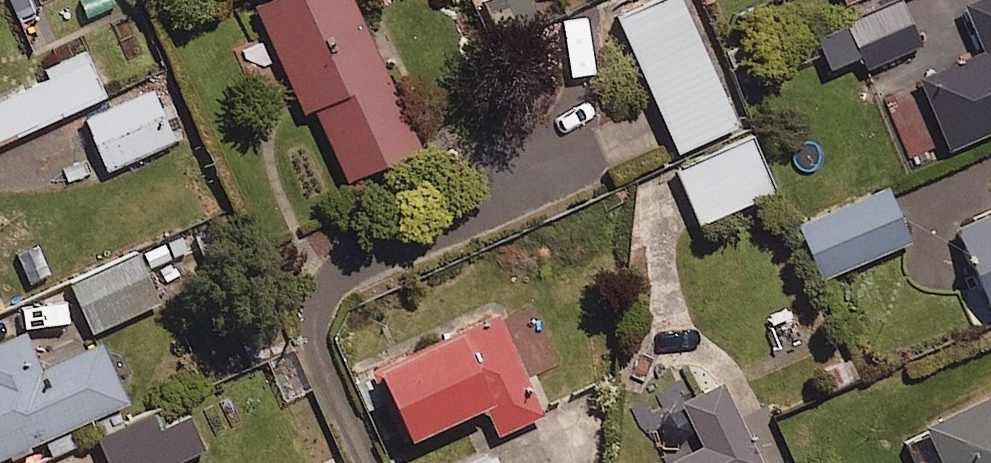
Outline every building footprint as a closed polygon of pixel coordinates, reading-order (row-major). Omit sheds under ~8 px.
[(15,22),(36,13),(31,0),(6,0),(15,22)] [(355,0),(274,0),(256,8),(306,117),(317,111),(350,184),(424,151),(355,0)] [(686,0),(645,0),(621,10),(674,144),(734,121),(686,0)] [(901,0),(890,0),(847,17),(865,62),(918,41),(901,0)] [(968,8),(989,57),(964,67),(990,131),(990,0),(987,0),(968,8)] [(84,47),(45,65),(48,73),(0,95),(0,138),(104,91),(84,47)] [(106,164),(182,132),(173,110),(167,113),(154,83),(84,113),(106,164)] [(773,182),(752,131),(677,163),(698,214),(773,182)] [(909,235),(888,182),(798,219),(820,272),(909,235)] [(959,231),(990,304),(990,218),(959,231)] [(158,296),(137,250),(72,280),(93,326),(158,296)] [(546,419),(500,317),(374,374),(406,446),(490,409),(503,438),(546,419)] [(131,404),(103,344),(45,371),(28,334),(0,347),(0,462),(2,462),(131,404)] [(725,386),(685,406),(706,449),(677,462),(764,462),(725,386)] [(904,441),(914,462),(990,462),(990,400),(904,441)] [(111,462),(160,462),(203,445),(188,409),(158,422),(152,407),(97,429),(111,462)] [(491,446),(455,462),(499,462),(491,446)]
